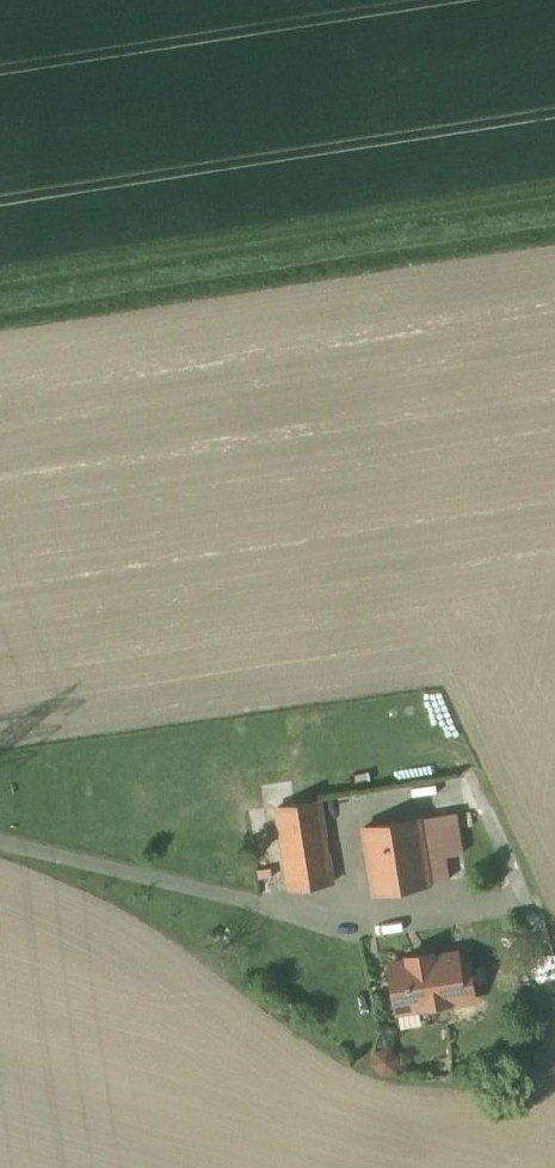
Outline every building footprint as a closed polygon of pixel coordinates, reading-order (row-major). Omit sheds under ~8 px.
[(313,804),(266,812),(279,889),(326,881),(313,804)] [(451,815),(356,828),(366,896),(446,885),(443,860),(458,858),(451,815)] [(455,955),(433,958),(432,955),(433,955),(433,953),(430,953),(430,954),(409,957),(407,957),(407,959),(408,959),(408,962),(392,965),(392,964),(390,965),(390,967),(391,967),(398,1009),(397,1010),(398,1012),(400,1011),(418,1008),(423,1012),(451,1007),(455,1002),(472,999),(472,1000),(475,999),(474,997),(469,966),(469,963),(467,964),(459,966),(457,956),(458,956),(458,954),(455,954),(455,955)]
